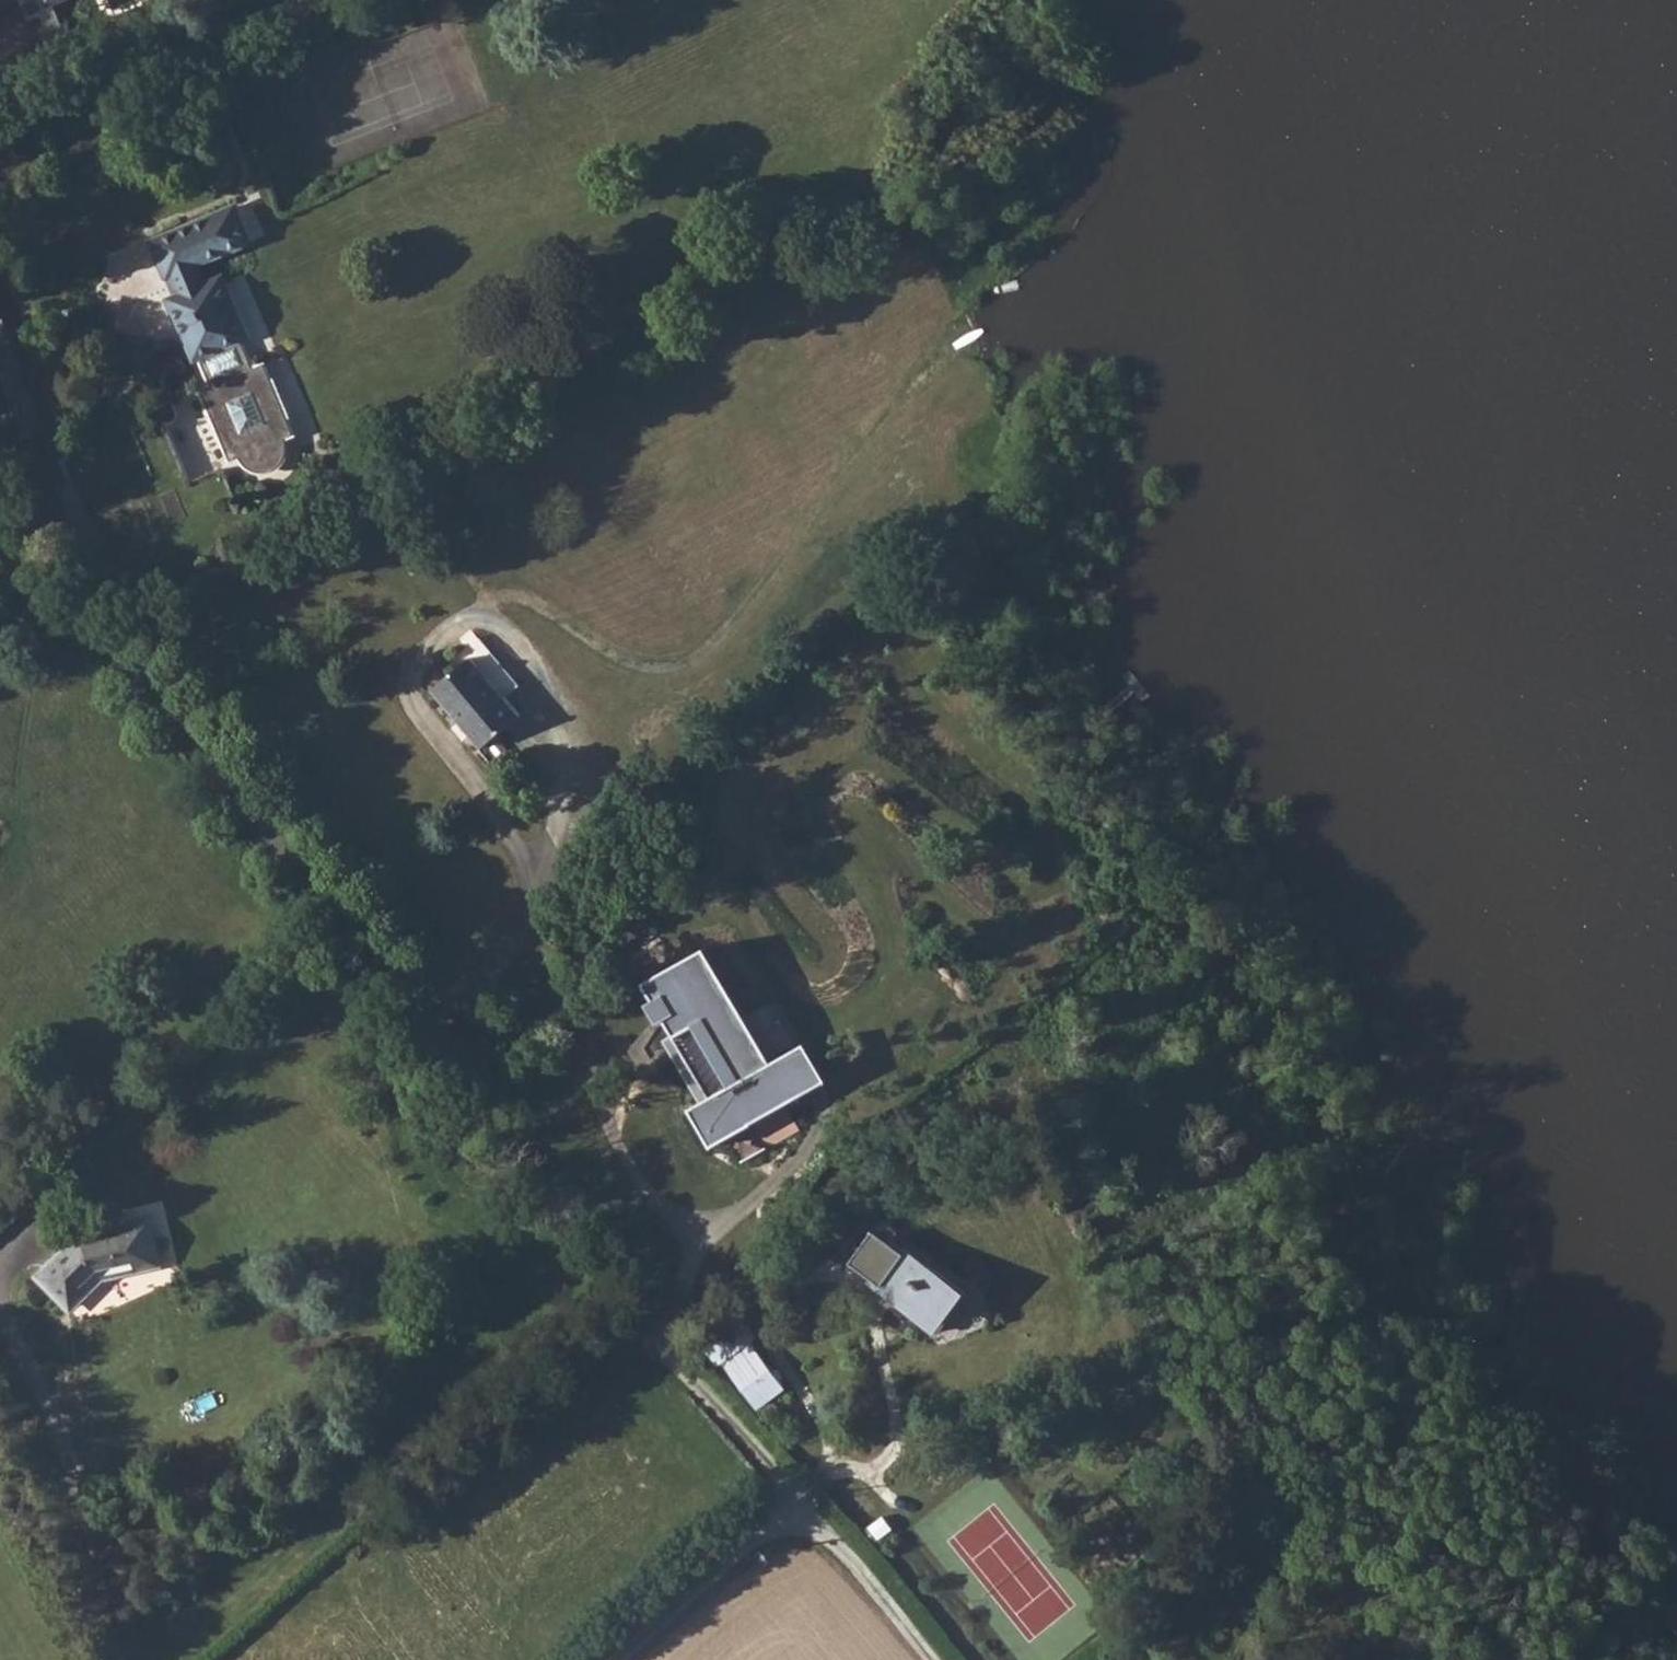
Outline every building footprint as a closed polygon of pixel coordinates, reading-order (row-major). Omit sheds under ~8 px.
[(72,0),(37,0),(41,11),(72,0)] [(215,283),(205,261),(257,240),(242,204),(153,240),(167,275),(183,269),(193,293),(180,298),(204,357),(239,343),(255,336),(231,277),(215,283)] [(250,366),(239,343),(204,357),(213,383),(199,391),(228,461),(236,458),(244,469),(252,474),(267,473),(281,467),(285,455),(285,440),(294,437),(264,364),(250,366)] [(522,685),(481,635),(467,646),(475,655),(435,689),(484,746),(524,712),(510,695),(522,685)] [(695,1109),(716,1146),(828,1083),(806,1044),(774,1062),(709,946),(647,981),(678,1035),(668,1041),(704,1104),(695,1109)] [(93,1226),(39,1278),(69,1310),(102,1278),(172,1265),(163,1213),(93,1226)] [(962,1294),(879,1228),(849,1268),(933,1332),(962,1294)] [(789,1388),(737,1326),(708,1349),(759,1412),(789,1388)]
